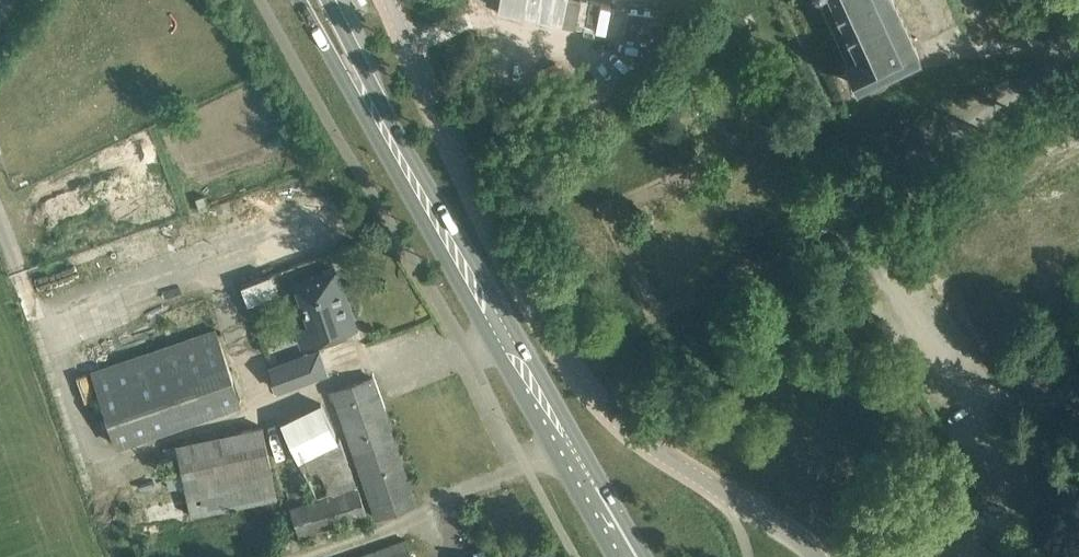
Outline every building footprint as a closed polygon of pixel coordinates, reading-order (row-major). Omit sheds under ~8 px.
[(846,57),(847,59),(844,60),(856,85),(920,55),(910,33),(895,0),(820,0),(846,57)] [(279,258),(260,263),(263,275),(282,271),(279,258)] [(303,345),(355,327),(335,269),(296,283),(310,322),(297,327),(303,345)] [(270,274),(241,284),(248,304),(277,294),(270,274)] [(216,329),(92,371),(116,444),(241,402),(216,329)] [(318,348),(269,366),(277,388),(327,370),(318,348)] [(334,397),(376,517),(416,503),(372,376),(329,391),(331,398),(334,397)] [(178,457),(190,514),(276,496),(261,426),(240,431),(242,444),(178,457)] [(356,483),(340,436),(302,453),(317,496),(356,483)] [(350,525),(368,520),(358,486),(290,506),(298,533),(348,518),(350,525)] [(405,539),(354,556),(411,556),(405,539)]
